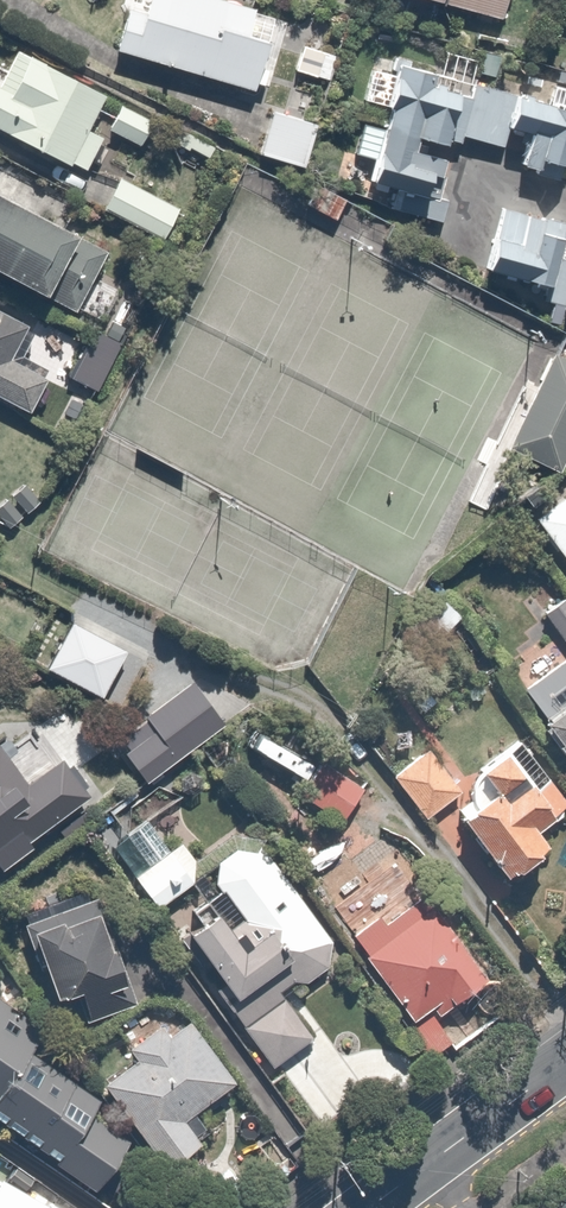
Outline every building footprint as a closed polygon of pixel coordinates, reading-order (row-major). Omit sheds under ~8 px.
[(234,0),(127,0),(114,49),(259,88),(280,12),(234,0)] [(511,13),(514,0),(458,0),(511,13)] [(342,51),(304,39),(296,66),(334,78),(342,51)] [(67,163),(68,161),(83,169),(100,137),(85,129),(102,94),(28,56),(15,49),(0,78),(0,128),(67,163)] [(475,84),(397,64),(382,122),(363,117),(353,152),(373,157),(362,201),(439,221),(475,84)] [(511,90),(500,130),(528,137),(519,168),(565,181),(565,105),(511,90)] [(318,116),(275,100),(256,151),(299,167),(318,116)] [(159,117),(122,102),(109,133),(145,149),(159,117)] [(214,138),(181,123),(162,163),(195,179),(214,138)] [(177,207),(117,177),(102,207),(161,238),(177,207)] [(0,187),(0,275),(71,309),(105,237),(0,187)] [(492,211),(477,263),(536,280),(530,300),(565,310),(565,251),(563,250),(565,240),(565,232),(492,211)] [(0,306),(0,390),(38,408),(53,375),(18,359),(35,322),(0,306)] [(116,346),(89,333),(69,374),(97,387),(116,346)] [(505,446),(557,470),(565,451),(565,359),(554,353),(550,351),(505,446)] [(532,511),(565,557),(565,486),(532,511)] [(543,611),(565,644),(565,595),(543,611)] [(124,649),(69,621),(44,668),(99,696),(124,649)] [(530,682),(565,734),(565,656),(530,682)] [(217,700),(161,672),(124,744),(180,773),(217,700)] [(507,879),(556,843),(543,825),(565,808),(565,798),(519,734),(477,767),(493,791),(458,816),(507,879)] [(0,747),(0,866),(58,820),(0,747)] [(393,774),(391,776),(424,818),(460,790),(427,748),(393,774)] [(366,783),(303,750),(280,793),(344,827),(366,783)] [(155,809),(111,843),(160,906),(204,871),(155,809)] [(448,925),(379,814),(304,860),(373,971),(448,925)] [(342,959),(262,840),(212,874),(227,896),(187,922),(234,992),(221,1001),(269,1073),(315,1042),(286,997),(342,959)] [(95,894),(24,917),(53,989),(78,980),(92,1016),(136,998),(95,894)] [(100,1092),(31,1041),(37,1032),(0,1005),(0,1115),(93,1184),(131,1132),(92,1104),(100,1092)] [(143,1055),(110,1078),(172,1166),(211,1138),(191,1109),(241,1074),(201,1016),(174,1035),(157,1012),(127,1032),(143,1055)] [(0,1189),(0,1207),(49,1207),(4,1182),(0,1189)]
